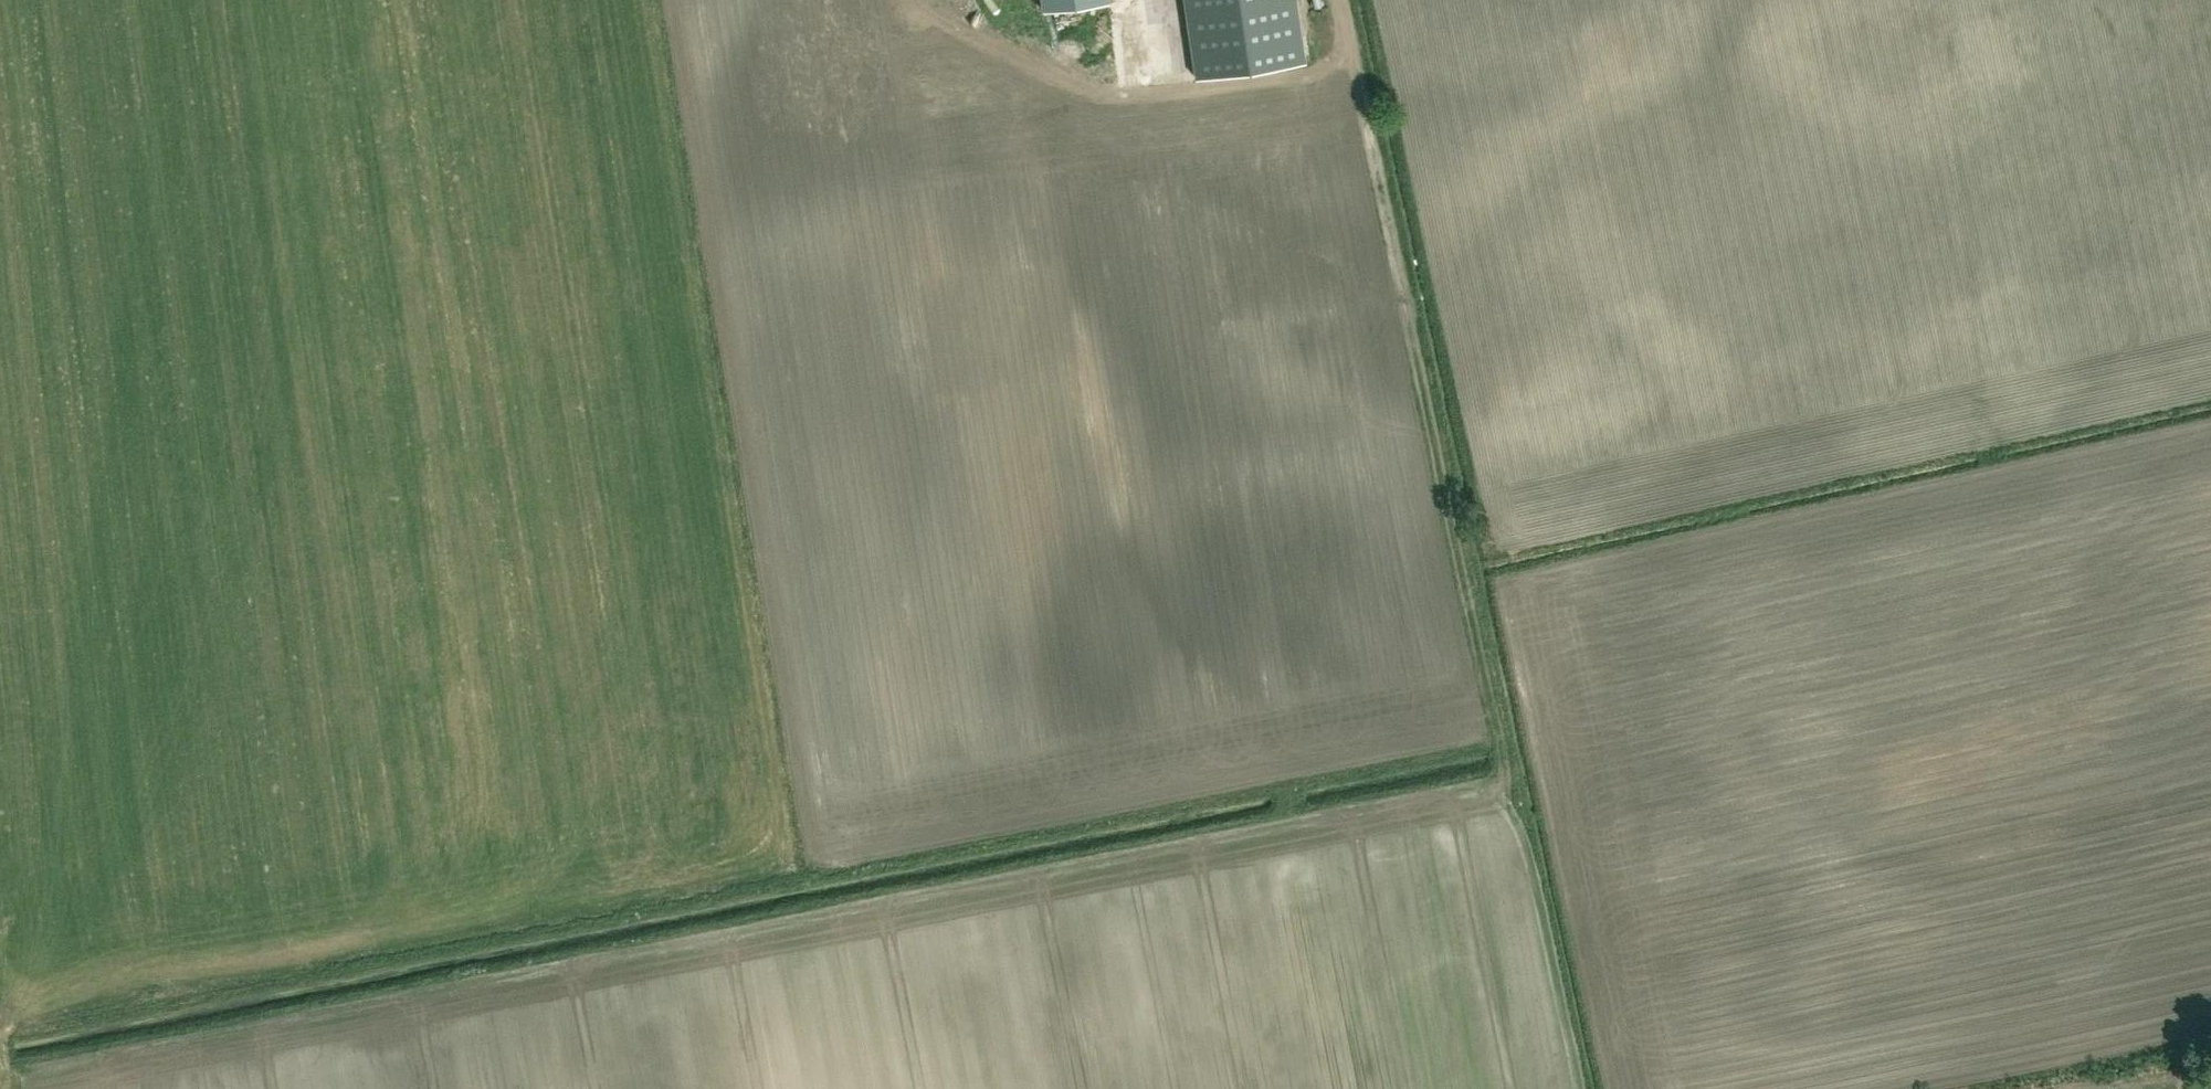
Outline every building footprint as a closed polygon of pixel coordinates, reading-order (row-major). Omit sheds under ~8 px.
[(1044,12),(1110,2),(1110,0),(1042,0),(1044,12)] [(1193,82),(1308,66),(1298,0),(1182,0),(1193,82)]
